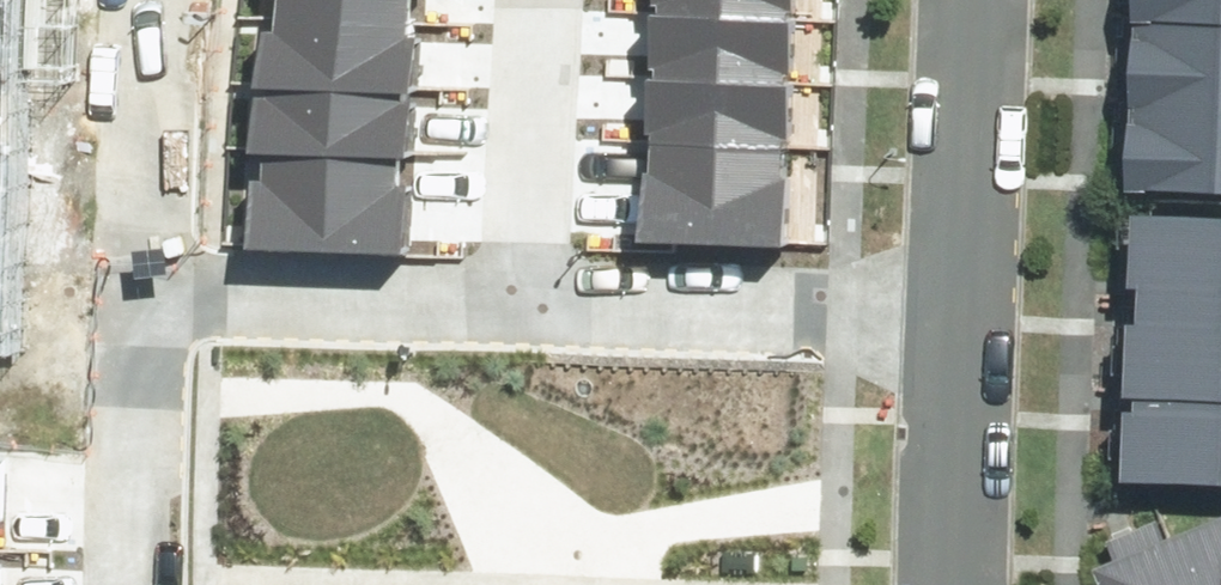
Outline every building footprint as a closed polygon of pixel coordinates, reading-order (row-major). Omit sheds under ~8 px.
[(288,3),(422,8),(422,0),(288,0),(288,3)] [(652,58),(795,64),(798,1),(778,0),(654,0),(652,58)] [(1142,57),(1220,59),(1220,0),(1143,0),(1142,57)] [(422,8),(288,3),(282,134),(397,139),(417,140),(422,8)] [(1139,146),(1220,148),(1220,59),(1142,57),(1139,146)] [(652,58),(649,121),(793,127),(795,64),(652,58)] [(793,127),(649,121),(644,225),(788,231),(793,127)] [(397,139),(282,134),(279,230),(393,235),(397,139)] [(1137,185),(1135,271),(1220,274),(1220,188),(1137,185)] [(1135,271),(1132,358),(1220,360),(1220,274),(1135,271)] [(1132,358),(1130,444),(1220,446),(1220,360),(1132,358)] [(9,507),(9,448),(0,448),(0,506),(9,507)] [(1093,572),(1099,584),(1220,584),(1220,512),(1093,572)]
